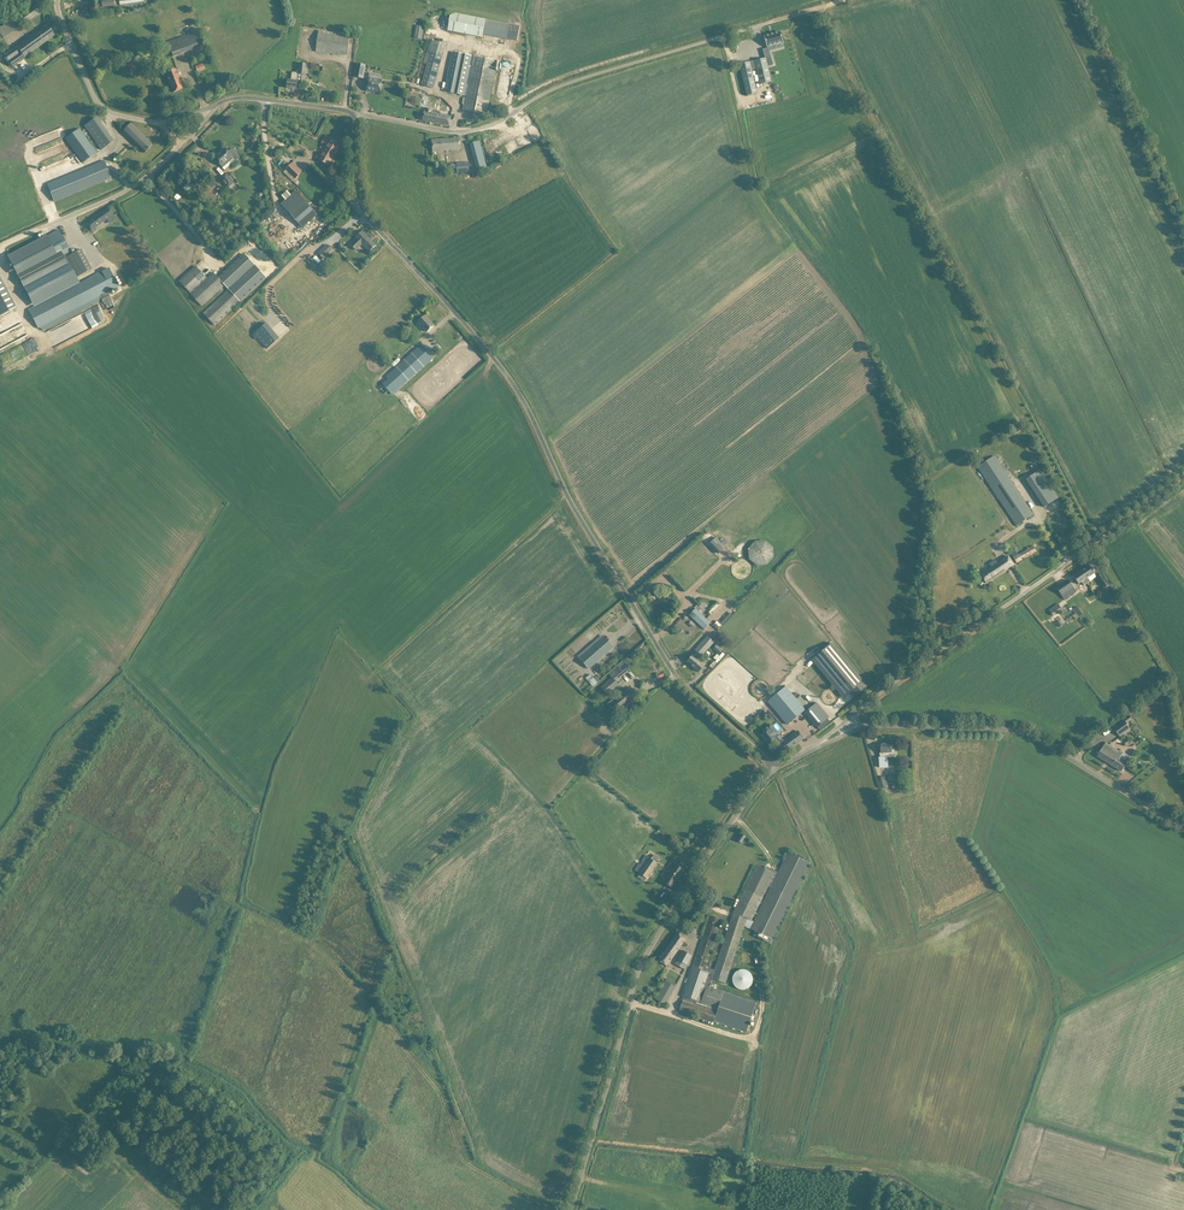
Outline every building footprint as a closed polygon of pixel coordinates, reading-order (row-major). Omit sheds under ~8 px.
[(32,7),(19,17),(25,24),(38,15),(43,11),(37,3),(32,7)] [(451,13),(448,31),(482,37),(483,34),(517,41),(520,27),(451,13)] [(19,17),(14,20),(13,18),(0,28),(0,35),(3,40),(25,24),(19,17)] [(17,47),(5,55),(9,62),(21,53),(24,57),(54,35),(47,25),(42,29),(17,47)] [(422,39),(424,27),(416,25),(414,38),(422,39)] [(198,48),(192,31),(188,32),(188,35),(159,46),(160,49),(169,45),(173,57),(198,48)] [(316,51),(347,56),(350,35),(319,31),(316,51)] [(764,36),(767,47),(768,49),(772,48),(772,45),(783,42),(780,32),(764,36)] [(434,88),(440,68),(442,61),(446,44),(430,40),(427,52),(424,63),(427,64),(421,84),(434,88)] [(755,49),(754,41),(739,43),(740,52),(755,49)] [(775,55),(772,56),(773,63),(790,60),(789,52),(783,53),(782,49),(774,51),(775,55)] [(452,52),(444,91),(463,95),(466,96),(466,98),(464,104),(463,110),(486,115),(487,109),(497,61),(452,52)] [(766,58),(754,61),(756,69),(760,85),(771,82),(766,58)] [(133,71),(137,67),(131,61),(127,65),(133,71)] [(750,62),(740,64),(747,96),(757,94),(752,70),(750,62)] [(197,72),(205,69),(202,63),(195,66),(197,72)] [(288,82),(287,88),(297,89),(297,83),(298,81),(299,74),(302,74),(306,75),(307,65),(299,63),(298,71),(297,71),(296,73),(292,72),(291,80),(288,80),(288,82)] [(357,64),(355,77),(363,78),(365,65),(357,64)] [(178,76),(175,69),(166,72),(173,92),(183,89),(179,80),(182,79),(181,75),(178,76)] [(369,79),(367,91),(373,92),(373,91),(380,92),(382,81),(379,81),(380,75),(370,74),(369,79)] [(426,108),(423,120),(436,123),(438,114),(432,113),(433,109),(426,108)] [(438,114),(436,123),(449,126),(451,116),(445,115),(438,114)] [(101,150),(113,141),(96,117),(84,126),(101,150)] [(152,145),(144,137),(145,136),(131,123),(122,131),(136,145),(145,153),(152,145)] [(79,129),(66,139),(79,158),(83,163),(96,153),(79,129)] [(316,158),(329,165),(341,144),(331,138),(325,147),(321,154),(318,153),(316,158)] [(433,151),(461,149),(460,138),(432,140),(433,151)] [(479,141),(470,144),(471,147),(477,171),(478,171),(487,168),(479,141)] [(225,148),(214,158),(218,162),(222,166),(229,160),(232,164),(239,157),(231,148),(228,151),(225,148)] [(72,167),(79,164),(74,153),(68,156),(72,167)] [(54,201),(111,178),(104,161),(47,184),(54,201)] [(457,173),(469,172),(469,162),(457,162),(457,173)] [(293,181),(302,173),(292,163),(284,172),(293,181)] [(228,188),(234,183),(227,174),(221,179),(228,188)] [(302,226),(317,213),(296,191),(282,204),(302,226)] [(92,230),(113,215),(108,207),(86,223),(92,230)] [(79,282),(77,277),(76,277),(66,257),(66,256),(71,253),(59,230),(8,257),(25,289),(33,305),(79,282)] [(376,245),(363,231),(359,235),(356,237),(356,238),(350,244),(356,250),(362,244),(370,252),(376,245)] [(318,253),(317,255),(322,260),(324,258),(333,250),(327,244),(318,253)] [(71,253),(66,256),(66,257),(76,277),(77,277),(92,269),(81,249),(72,254),(71,253)] [(225,285),(229,289),(204,313),(215,325),(240,302),(266,278),(244,254),(243,255),(218,278),(213,272),(209,276),(190,294),(202,306),(221,289),(225,285)] [(196,266),(180,280),(191,292),(207,277),(196,266)] [(34,306),(28,309),(38,329),(39,328),(43,331),(102,300),(104,305),(112,301),(107,292),(118,287),(109,267),(102,271),(78,283),(34,306)] [(17,307),(0,276),(0,316),(17,307)] [(59,344),(106,322),(100,308),(72,321),(72,320),(48,331),(51,336),(55,334),(56,336),(56,337),(59,344)] [(427,332),(430,329),(434,325),(425,316),(421,320),(418,322),(427,332)] [(253,336),(252,336),(255,340),(256,339),(258,337),(267,349),(280,338),(267,323),(254,333),(255,334),(253,336)] [(383,383),(383,384),(389,390),(392,394),(430,361),(434,357),(422,344),(417,348),(385,377),(388,379),(383,383)] [(377,378),(370,384),(373,387),(379,380),(377,378)] [(1016,526),(1033,514),(1030,509),(1029,509),(1029,508),(1028,506),(1028,505),(1018,491),(1017,491),(1017,490),(1017,489),(1016,489),(1016,488),(1016,487),(994,456),(977,467),(1016,526)] [(1044,507),(1058,498),(1040,470),(1026,479),(1044,507)] [(720,551),(724,547),(716,538),(708,545),(709,545),(707,547),(717,557),(719,555),(717,553),(720,550),(720,551)] [(756,565),(767,565),(773,557),(773,547),(765,540),(755,541),(748,549),(749,559),(756,565)] [(1016,551),(1011,554),(1013,558),(1016,563),(1036,551),(1033,546),(1018,554),(1016,551)] [(1013,564),(1008,556),(980,575),(986,583),(1013,564)] [(1089,582),(1090,581),(1088,578),(1094,573),(1089,565),(1081,571),(1089,582)] [(1084,585),(1089,582),(1081,571),(1073,576),(1078,584),(1081,582),(1084,585)] [(1104,588),(1109,584),(1101,573),(1096,576),(1104,588)] [(1064,600),(1076,592),(1068,580),(1056,588),(1064,600)] [(713,616),(723,606),(718,602),(709,612),(713,616)] [(1053,616),(1062,610),(1058,604),(1049,610),(1053,616)] [(1076,606),(1072,609),(1075,614),(1072,616),(1075,619),(1078,616),(1078,617),(1082,614),(1076,606)] [(695,609),(689,615),(704,629),(710,623),(695,609)] [(604,637),(602,635),(578,656),(588,668),(613,647),(604,637)] [(701,656),(714,642),(707,636),(694,650),(697,653),(694,656),(693,655),(687,661),(695,668),(697,665),(695,662),(697,659),(698,660),(701,656)] [(832,643),(812,660),(843,698),(852,691),(856,695),(867,686),(863,681),(832,643)] [(719,655),(723,650),(717,645),(713,649),(719,655)] [(700,662),(698,660),(697,659),(695,662),(697,665),(695,668),(699,672),(705,664),(701,660),(700,662)] [(612,678),(601,687),(608,694),(619,684),(615,680),(619,677),(624,674),(619,669),(618,666),(614,670),(609,674),(612,678)] [(595,680),(590,674),(586,678),(593,686),(600,681),(597,678),(595,680)] [(620,696),(612,703),(618,710),(636,694),(630,687),(625,692),(620,696)] [(786,687),(768,702),(788,724),(805,710),(786,687)] [(817,703),(805,712),(808,716),(809,715),(812,719),(811,720),(817,727),(827,719),(829,717),(817,703)] [(1121,737),(1131,729),(1124,720),(1114,727),(1121,737)] [(770,744),(776,739),(774,736),(778,733),(770,724),(766,728),(768,730),(762,735),(770,744)] [(781,744),(775,748),(781,755),(796,744),(803,739),(798,731),(792,735),(793,737),(782,745),(781,744)] [(887,755),(892,755),(891,752),(894,752),(894,745),(894,744),(891,745),(891,743),(880,744),(881,749),(881,752),(880,752),(880,755),(880,758),(879,758),(880,767),(888,767),(887,757),(885,757),(885,756),(887,755)] [(1122,771),(1128,763),(1120,758),(1123,753),(1106,743),(1098,756),(1122,771)] [(899,786),(895,774),(887,776),(890,785),(891,784),(892,788),(899,786)] [(893,800),(904,797),(902,790),(891,793),(892,795),(890,795),(885,776),(876,778),(883,803),(892,801),(891,798),(892,798),(893,800)] [(741,843),(746,837),(742,834),(737,840),(741,843)] [(684,997),(679,1011),(714,1023),(714,1021),(745,1032),(756,1001),(724,991),(710,987),(713,978),(725,983),(745,926),(773,940),(811,863),(788,852),(754,922),(752,921),(774,874),(756,866),(734,912),(715,970),(706,966),(722,919),(710,915),(693,967),(682,996),(684,997)] [(639,864),(634,870),(647,878),(657,863),(656,862),(660,858),(654,854),(651,859),(645,855),(641,861),(642,862),(640,865),(639,864)] [(663,882),(667,884),(672,888),(684,869),(672,861),(668,867),(671,869),(663,882)] [(687,947),(689,943),(685,940),(686,939),(677,933),(658,960),(667,966),(682,944),(687,947)] [(686,965),(692,956),(683,950),(677,960),(686,965)] [(743,989),(748,988),(750,986),(752,983),(753,979),(752,974),(749,972),(746,970),(742,969),(738,971),(735,972),(733,975),(733,979),(733,984),(735,987),(739,989),(743,989)] [(666,1004),(676,987),(670,984),(665,981),(655,999),(661,1002),(666,1004)]
